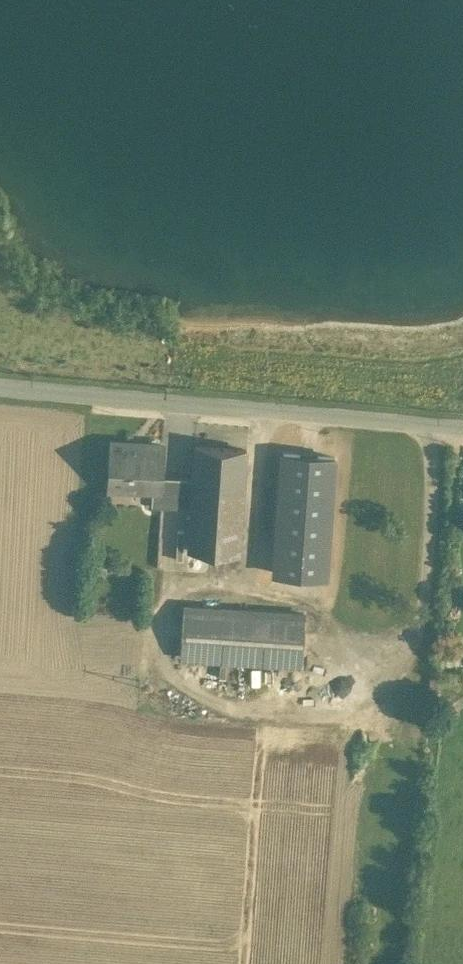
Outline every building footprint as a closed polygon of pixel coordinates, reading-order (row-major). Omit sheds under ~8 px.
[(311,440),(279,437),(270,519),(298,521),(303,522),(303,521),(311,440)] [(311,440),(303,521),(319,523),(327,442),(311,440)] [(164,443),(112,441),(109,485),(153,487),(161,488),(162,476),(164,443)] [(247,449),(196,445),(194,477),(192,505),(189,549),(240,552),(247,449)] [(179,477),(162,476),(161,488),(153,487),(152,504),(153,503),(177,504),(179,477)] [(194,477),(179,477),(177,504),(192,505),(194,477)] [(319,523),(303,521),(303,522),(298,521),(295,551),(299,552),(316,553),(319,523)] [(295,551),(265,549),(263,582),(296,585),(299,552),(295,551)] [(316,553),(299,552),(296,585),(312,586),(316,553)] [(305,612),(185,605),(182,655),(302,663),(305,612)]
